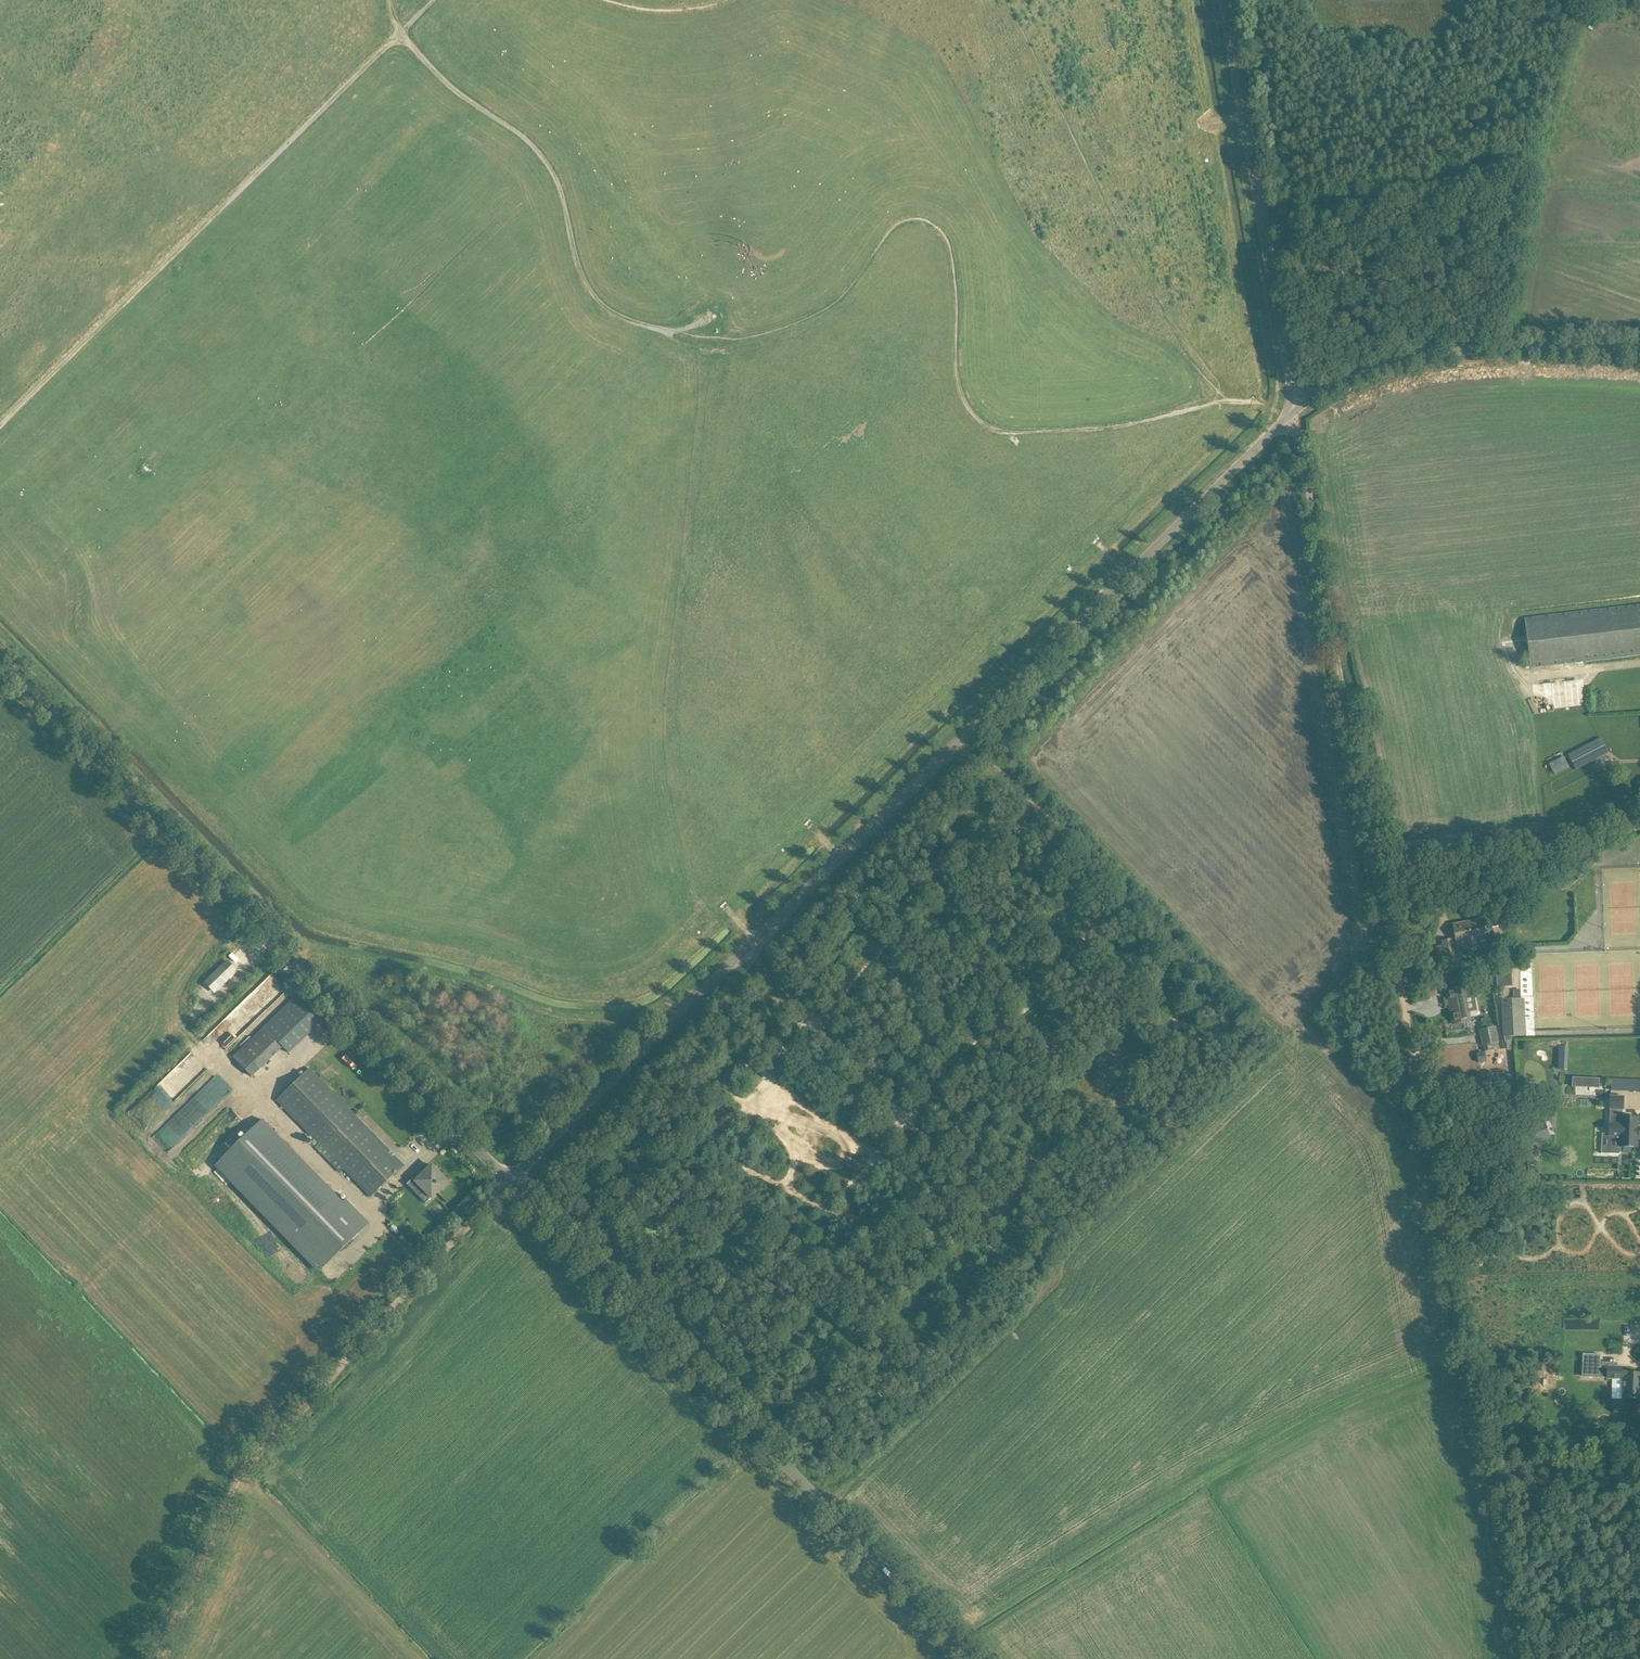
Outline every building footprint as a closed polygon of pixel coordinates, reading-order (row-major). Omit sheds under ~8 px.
[(1525,618),(1531,667),(1639,655),(1639,605),(1525,618)] [(1601,736),(1568,753),(1576,771),(1610,754),(1601,736)] [(1551,762),(1555,774),(1572,768),(1567,756),(1551,762)] [(1495,940),(1492,928),(1486,929),(1486,926),(1485,926),(1484,920),(1454,925),(1457,942),(1471,940),(1472,947),(1492,943),(1495,940)] [(1446,960),(1455,958),(1451,939),(1443,941),(1446,956),(1445,957),(1446,960)] [(228,962),(209,979),(219,988),(237,971),(228,962)] [(1510,968),(1495,972),(1497,987),(1512,985),(1510,968)] [(1453,988),(1446,989),(1453,1024),(1463,1022),(1471,1020),(1469,1012),(1477,1010),(1472,984),(1463,986),(1453,988)] [(1513,999),(1504,1000),(1506,1036),(1506,1042),(1511,1041),(1512,1041),(1513,1041),(1513,1035),(1523,1035),(1525,1035),(1524,1006),(1524,999),(1521,999),(1520,989),(1513,989),(1513,999)] [(252,1076),(283,1046),(289,1052),(320,1022),(296,997),(233,1057),(252,1076)] [(1496,1027),(1481,1030),(1484,1045),(1485,1051),(1492,1050),(1491,1044),(1497,1042),(1499,1042),(1496,1027)] [(1559,1046),(1558,1069),(1565,1069),(1566,1056),(1568,1056),(1568,1046),(1559,1046)] [(1486,1054),(1477,1055),(1478,1062),(1487,1061),(1486,1054)] [(371,1196),(396,1172),(404,1165),(310,1069),(277,1100),(319,1143),(316,1146),(331,1162),(334,1159),(371,1196)] [(1596,1094),(1596,1087),(1603,1087),(1603,1077),(1575,1076),(1575,1094),(1596,1094)] [(1612,1078),(1612,1090),(1639,1091),(1639,1079),(1612,1078)] [(1611,1096),(1610,1109),(1611,1109),(1622,1109),(1623,1109),(1624,1096),(1611,1096)] [(164,1108),(153,1097),(147,1103),(144,1099),(129,1114),(136,1122),(143,1115),(150,1122),(164,1108)] [(1608,1154),(1620,1154),(1620,1153),(1621,1153),(1621,1147),(1639,1147),(1639,1136),(1639,1135),(1637,1135),(1638,1127),(1638,1117),(1622,1117),(1622,1109),(1611,1109),(1610,1124),(1609,1134),(1608,1152),(1608,1154)] [(342,1203),(262,1121),(218,1165),(320,1270),(356,1236),(357,1234),(359,1232),(360,1230),(360,1228),(361,1226),(361,1223),(361,1219),(360,1217),(359,1215),(358,1213),(357,1211),(354,1208),(346,1200),(342,1203)] [(1538,1124),(1519,1130),(1525,1146),(1544,1140),(1549,1137),(1547,1132),(1541,1134),(1538,1124)] [(424,1189),(432,1197),(448,1181),(432,1165),(425,1172),(423,1170),(424,1168),(407,1184),(407,1185),(410,1182),(421,1193),(424,1189)] [(1633,1333),(1633,1320),(1605,1320),(1604,1333),(1633,1333)] [(1583,1354),(1583,1362),(1600,1363),(1600,1355),(1583,1354)] [(1582,1376),(1605,1377),(1605,1379),(1624,1380),(1623,1397),(1624,1397),(1624,1400),(1614,1399),(1613,1413),(1631,1413),(1632,1400),(1630,1400),(1630,1398),(1639,1398),(1639,1373),(1622,1372),(1622,1368),(1617,1367),(1617,1363),(1600,1363),(1583,1362),(1582,1376)]
